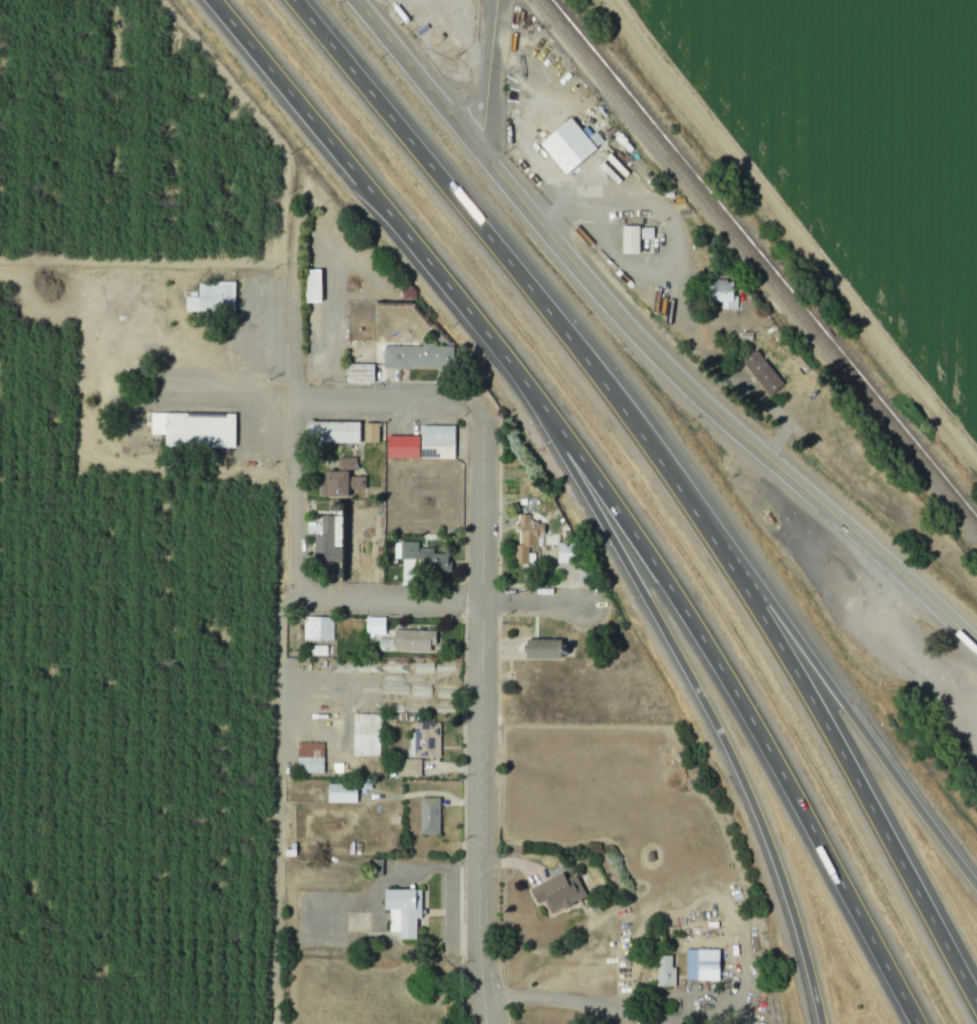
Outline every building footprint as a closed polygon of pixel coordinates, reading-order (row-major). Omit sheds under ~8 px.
[(544,142),(567,175),(600,151),(577,118),(544,142)] [(627,253),(641,253),(640,229),(626,229),(627,253)] [(198,282),(198,297),(186,297),(186,310),(236,312),(236,283),(198,282)] [(738,309),(737,284),(721,285),(722,310),(738,309)] [(385,369),(454,369),(454,346),(385,346),(385,369)] [(786,385),(759,350),(745,361),(771,396),(786,385)] [(237,414),(150,413),(150,435),(164,435),(163,447),(237,448),(237,414)] [(381,443),(380,423),(311,423),(311,444),(381,443)] [(322,496),(352,496),(352,480),(353,480),(353,470),(358,470),(358,458),(338,458),(338,472),(331,472),(331,478),(322,478),(322,496)] [(536,529),(528,527),(530,516),(520,515),(517,538),(534,541),(536,529)] [(395,558),(423,560),(422,571),(451,573),(452,555),(435,554),(435,549),(420,548),(420,543),(396,542),(395,558)] [(303,640),(333,640),(332,617),(302,618),(303,640)] [(387,635),(386,618),(368,619),(369,635),(387,635)] [(437,631),(399,631),(400,652),(438,651),(437,631)] [(382,756),(381,714),(355,715),(356,757),(382,756)] [(323,743),(298,744),(299,773),(323,773),(323,743)] [(396,776),(421,777),(422,760),(397,759),(396,776)] [(359,785),(329,785),(329,803),(358,803),(359,785)] [(441,835),(440,798),(421,799),(421,835),(441,835)] [(578,876),(568,880),(565,873),(532,889),(540,906),(547,903),(552,915),(588,898),(578,876)] [(398,939),(420,940),(421,891),(384,890),(384,912),(390,912),(389,933),(398,933),(398,939)] [(722,981),(723,951),(687,950),(686,980),(722,981)] [(675,987),(676,956),(658,956),(657,987),(675,987)]
